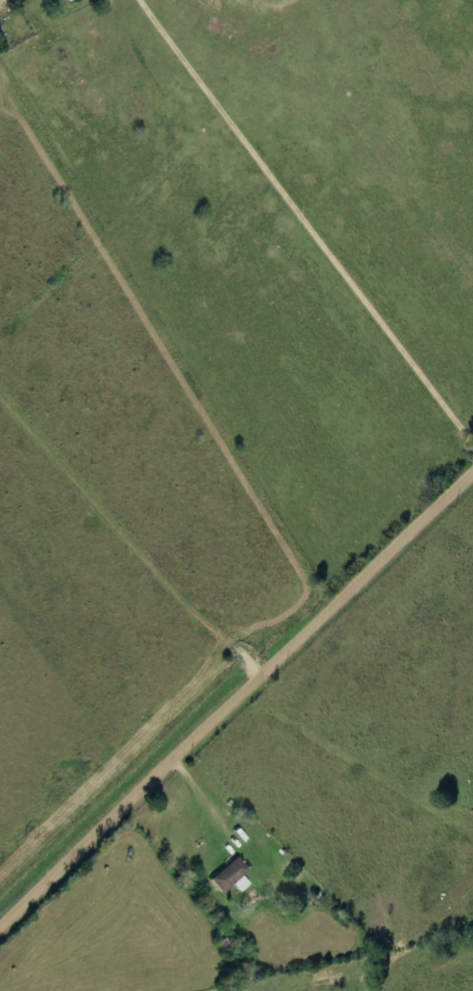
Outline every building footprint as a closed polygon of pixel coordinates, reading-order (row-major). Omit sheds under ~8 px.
[(209,881),(221,894),(231,884),(239,893),(248,884),(240,876),(246,870),(234,857),(209,881)]
